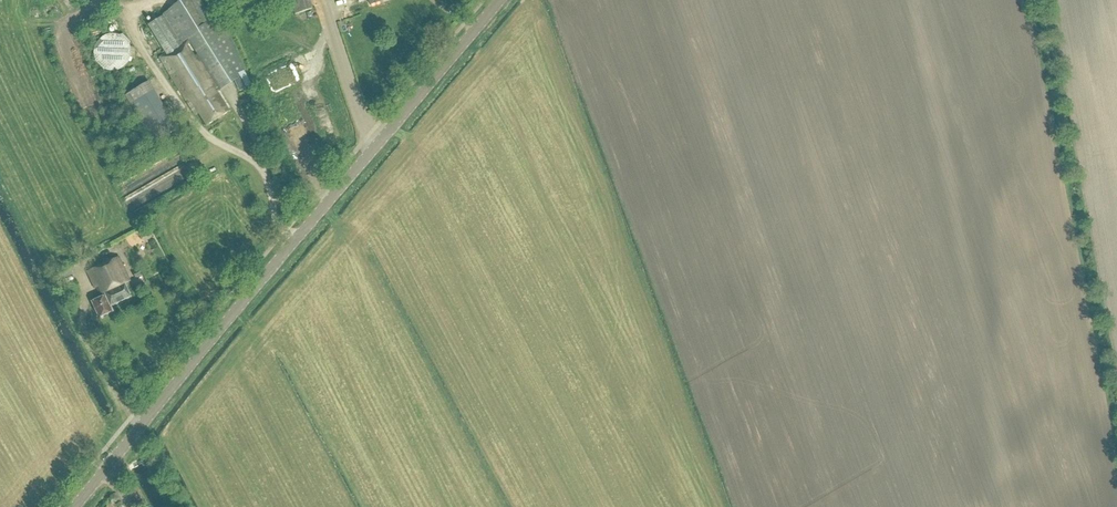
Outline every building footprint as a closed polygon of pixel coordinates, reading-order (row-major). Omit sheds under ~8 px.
[(63,12),(73,4),(70,0),(54,0),(63,12)] [(151,29),(165,53),(157,57),(193,116),(197,113),(205,127),(223,116),(228,112),(223,103),(217,93),(219,91),(218,89),(223,86),(233,81),(239,93),(249,87),(251,86),(236,53),(212,0),(182,0),(161,15),(162,17),(149,24),(151,29)] [(295,15),(313,8),(310,0),(290,0),(295,15)] [(101,34),(109,33),(107,13),(99,14),(101,34)] [(97,42),(94,49),(95,55),(97,62),(101,66),(106,69),(113,71),(121,69),(126,66),(130,60),(131,53),(130,47),(128,42),(124,37),(119,35),(113,34),(108,35),(103,37),(97,42)] [(124,95),(153,143),(178,129),(149,81),(124,95)] [(148,176),(166,176),(158,164),(144,175),(141,175),(141,181),(134,182),(128,186),(128,187),(123,191),(127,197),(136,197),(136,191),(142,191),(140,188),(140,183),(145,183),(151,179),(148,176)] [(142,196),(129,206),(136,215),(149,205),(142,196)] [(86,272),(93,289),(96,288),(99,295),(101,295),(102,297),(89,303),(97,319),(112,312),(109,307),(130,297),(124,284),(129,281),(118,257),(86,272)] [(133,273),(135,278),(141,276),(139,270),(133,273)]
